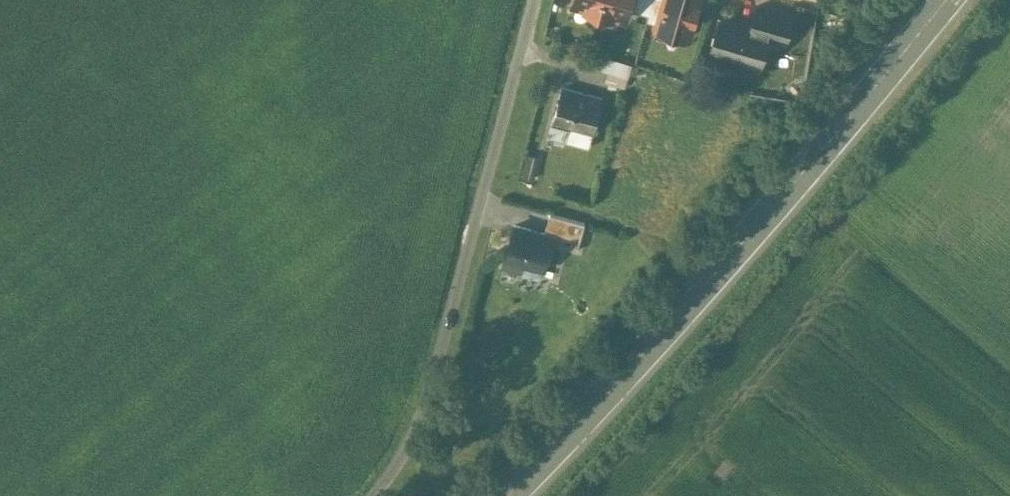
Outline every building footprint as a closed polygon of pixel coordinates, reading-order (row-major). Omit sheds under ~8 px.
[(574,4),(600,11),(603,0),(575,0),(574,4)] [(600,11),(625,18),(631,0),(603,0),(600,11)] [(658,28),(689,37),(700,0),(665,0),(658,28)] [(752,26),(721,18),(712,48),(729,53),(727,60),(744,65),(744,62),(759,66),(768,35),(786,40),(793,14),(758,4),(752,26)] [(632,63),(598,52),(593,66),(608,70),(628,76),(632,63)] [(628,76),(608,70),(605,81),(625,86),(628,76)] [(602,97),(563,87),(554,122),(593,132),(602,97)] [(585,222),(550,212),(545,232),(553,234),(551,242),(578,249),(585,222)] [(545,232),(515,224),(504,264),(521,269),(523,261),(544,267),(551,242),(553,234),(545,232)]
